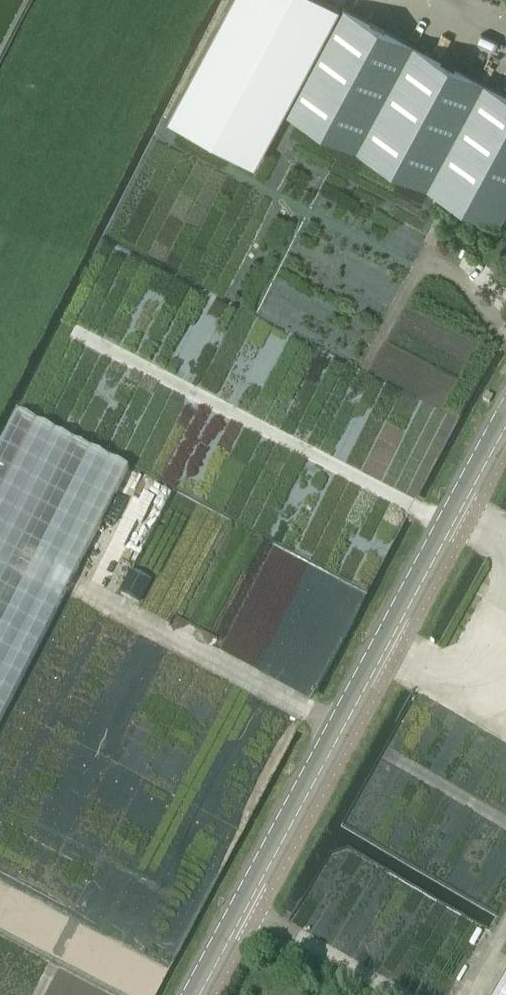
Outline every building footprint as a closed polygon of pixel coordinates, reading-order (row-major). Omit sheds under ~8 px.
[(166,116),(254,164),(339,6),(340,5),(330,0),(229,0),(166,116)] [(306,123),(496,225),(505,205),(505,95),(341,7),(285,112),(306,123)] [(0,447),(0,724),(128,470),(17,414),(0,447)] [(138,604),(150,581),(131,571),(120,595),(138,604)] [(494,994),(505,994),(505,974),(494,994)]
